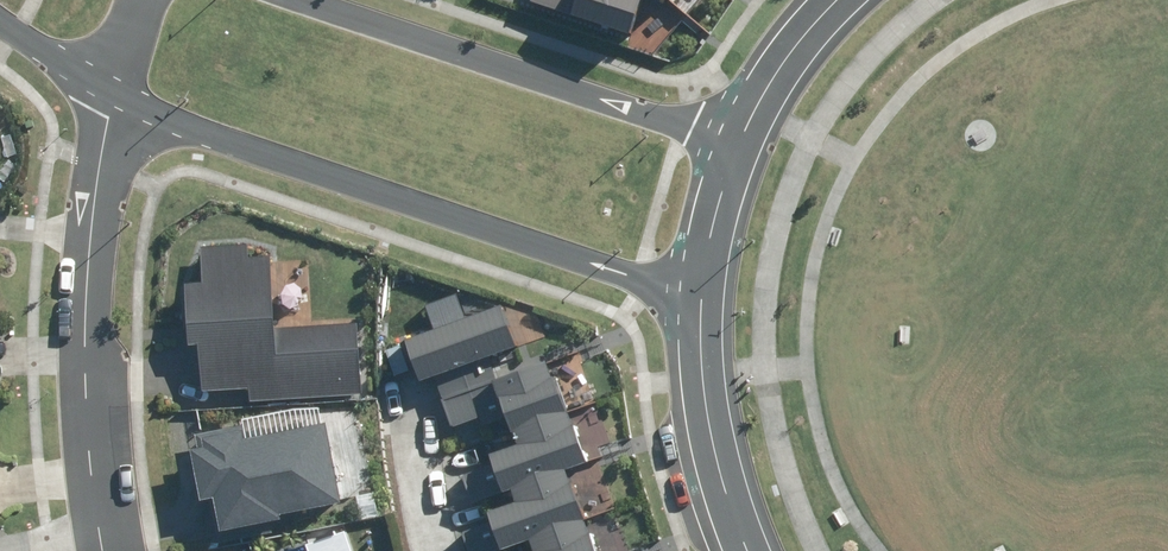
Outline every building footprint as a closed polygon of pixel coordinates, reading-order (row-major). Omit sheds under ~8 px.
[(529,1),(629,32),(640,0),(530,0),(529,1)] [(198,344),(201,391),(249,388),(249,401),(361,394),(356,324),(273,329),(268,256),(245,258),(244,244),(199,247),(202,283),(184,285),(188,345),(198,344)] [(568,470),(584,464),(547,360),(496,378),(488,357),(516,347),(502,306),(467,318),(458,293),(425,305),(433,327),(405,337),(421,381),(433,377),(452,429),(504,411),(516,444),(489,453),(503,493),(512,490),(516,501),(485,513),(489,524),(462,533),(468,550),(496,550),(529,539),(533,550),(597,550),(568,470)] [(213,499),(219,531),(281,520),(279,512),(338,501),(323,423),(244,438),(241,426),(195,434),(198,447),(189,449),(199,502),(213,499)]
